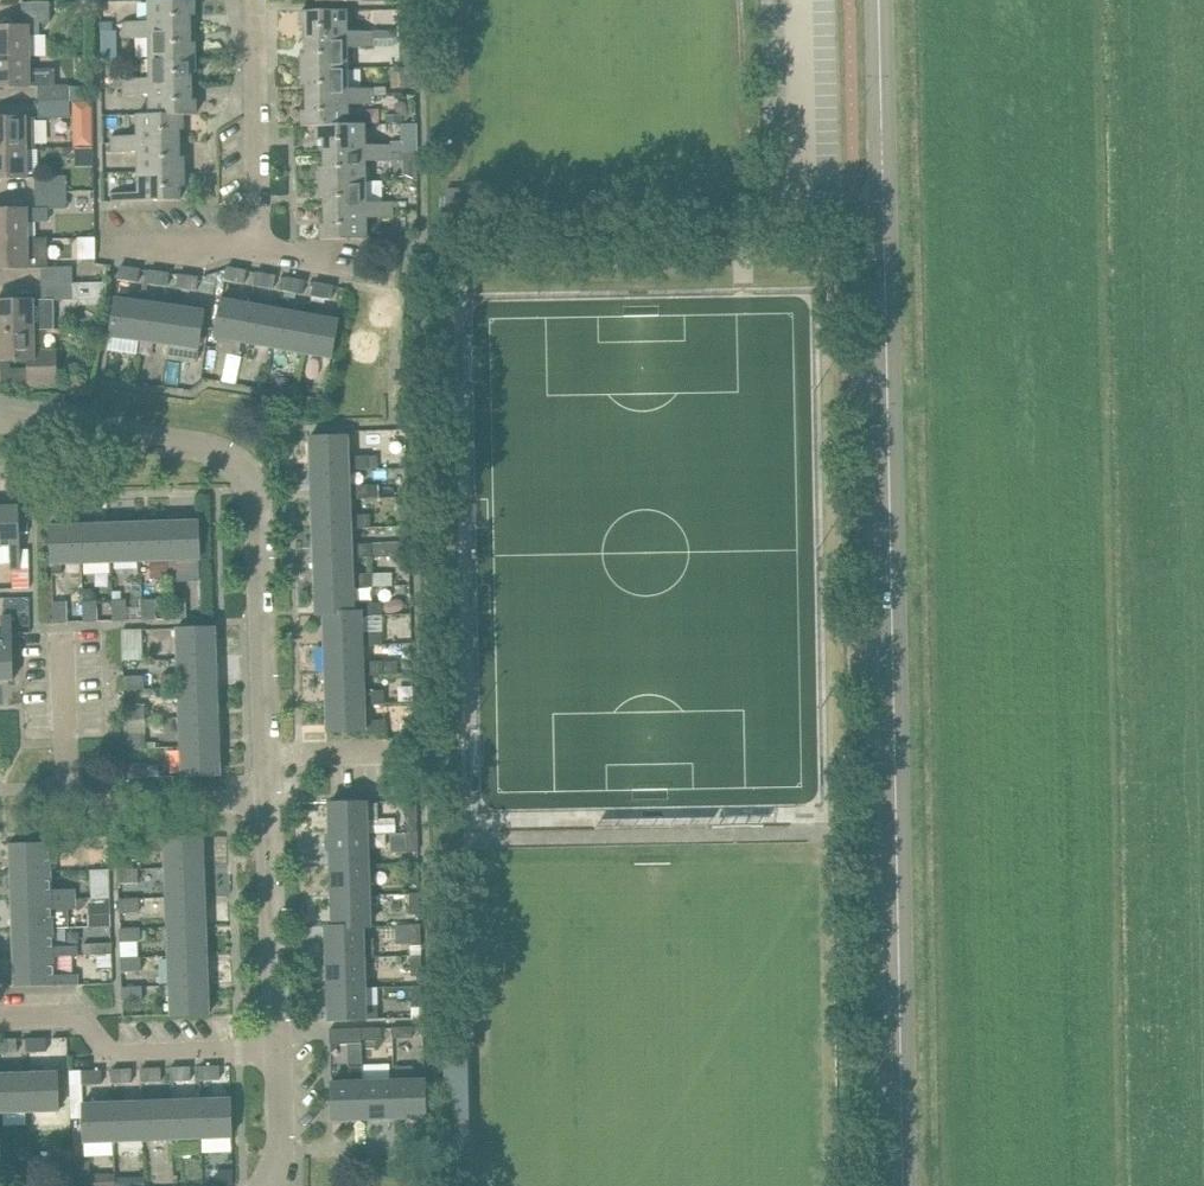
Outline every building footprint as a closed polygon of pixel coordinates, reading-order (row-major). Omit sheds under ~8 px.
[(190,29),(190,15),(194,15),(194,0),(167,0),(149,0),(149,21),(123,22),(123,29),(190,29)] [(28,56),(27,34),(38,33),(38,22),(49,21),(48,2),(22,2),(23,26),(0,27),(0,56),(28,56)] [(306,40),(373,38),(372,30),(346,31),(346,10),(301,11),(301,26),(306,26),(306,40)] [(101,30),(113,29),(113,20),(100,20),(101,30)] [(190,29),(123,29),(123,38),(149,37),(150,58),(195,57),(195,42),(190,42),(190,29)] [(373,38),(306,40),(306,53),(302,53),(302,68),(346,67),(346,46),(373,46),(373,38)] [(416,45),(401,46),(402,65),(417,65),(416,45)] [(0,56),(0,87),(39,86),(39,84),(54,84),(54,67),(28,68),(28,56),(0,56)] [(195,57),(150,58),(150,78),(124,79),(124,87),(191,86),(191,72),(195,72),(195,57)] [(347,88),(346,67),(302,68),(302,83),(306,83),(307,97),(374,95),(374,87),(347,88)] [(70,84),(54,84),(39,84),(39,86),(40,100),(71,100),(70,84)] [(191,86),(124,87),(124,94),(150,94),(150,114),(183,114),(183,115),(196,115),(196,99),(191,99),(191,86)] [(374,95),(307,97),(307,110),(302,110),(303,126),(319,125),(348,123),(347,103),(374,103),(374,95)] [(71,100),(40,100),(40,116),(71,116),(71,100)] [(150,114),(137,114),(138,135),(112,136),(112,143),(179,143),(179,129),(183,129),(183,115),(183,114),(150,114)] [(403,114),(386,115),(386,124),(403,123),(403,114)] [(27,147),(26,117),(0,118),(0,147),(27,147)] [(35,117),(26,117),(27,147),(36,147),(35,117)] [(76,118),(44,118),(44,135),(76,135),(76,118)] [(363,123),(348,123),(319,125),(319,140),(324,140),(324,153),(406,151),(405,141),(403,141),(390,141),(390,143),(364,144),(363,123)] [(179,143),(112,143),(112,152),(138,151),(138,172),(184,171),(184,156),(179,156),(179,143)] [(0,147),(0,177),(27,177),(27,147),(0,147)] [(406,151),(324,153),(324,167),(320,167),(320,182),(365,180),(365,160),(406,159),(406,151)] [(184,171),(138,172),(139,192),(113,193),(113,201),(180,200),(180,186),(184,186),(184,171)] [(36,191),(67,191),(67,176),(36,176),(36,191)] [(365,201),(365,180),(320,182),(320,197),(325,197),(325,210),(392,209),(404,209),(404,200),(365,201)] [(459,212),(459,187),(445,187),(446,212),(459,212)] [(67,191),(36,191),(36,208),(44,208),(67,208),(67,191)] [(36,208),(0,209),(0,238),(28,238),(27,222),(44,221),(44,208),(36,208)] [(392,209),(325,210),(325,224),(321,224),(321,239),(366,239),(366,217),(392,217),(392,209)] [(28,238),(0,238),(0,269),(28,268),(28,267),(41,267),(42,284),(73,283),(73,267),(48,267),(47,237),(28,238)] [(120,266),(118,279),(138,282),(140,269),(120,266)] [(244,283),(246,270),(227,267),(225,280),(244,283)] [(150,270),(148,283),(168,286),(169,273),(150,270)] [(274,288),(276,276),(256,272),(254,285),(274,288)] [(179,274),(177,287),(197,290),(198,277),(179,274)] [(303,293),(305,281),(285,277),(283,290),(303,293)] [(42,284),(42,299),(0,300),(0,329),(34,330),(34,312),(54,311),(54,299),(73,299),(73,283),(42,284)] [(314,283),(312,295),(331,299),(334,286),(314,283)] [(140,340),(145,302),(116,298),(110,336),(140,340)] [(244,342),(250,304),(221,298),(214,336),(244,342)] [(145,302),(140,340),(170,344),(175,306),(145,302)] [(280,309),(250,304),(244,342),(273,347),(280,309)] [(204,310),(175,306),(170,344),(199,348),(204,310)] [(280,309),(273,347),(302,352),(309,314),(280,309)] [(309,314),(302,352),(331,358),(338,320),(309,314)] [(34,330),(0,329),(0,360),(28,359),(29,383),(59,383),(59,351),(34,351),(34,330)] [(414,415),(414,403),(402,404),(402,415),(414,415)] [(310,466),(368,464),(367,455),(349,456),(348,436),(309,437),(310,466)] [(368,469),(368,464),(310,466),(311,496),(369,494),(368,485),(349,486),(349,470),(368,469)] [(369,499),(369,494),(311,496),(313,525),(370,523),(369,514),(350,515),(350,500),(369,499)] [(20,549),(19,506),(0,506),(0,545),(10,545),(11,589),(28,588),(27,549),(20,549)] [(169,521),(170,560),(200,559),(198,520),(169,521)] [(170,560),(169,521),(139,522),(141,561),(170,560)] [(141,561),(139,522),(110,523),(111,562),(141,561)] [(111,562),(110,523),(80,524),(82,563),(111,562)] [(370,523),(313,525),(314,555),(371,553),(370,544),(351,544),(351,528),(370,528),(370,523)] [(82,563),(80,524),(51,525),(52,574),(62,574),(61,564),(82,563)] [(406,542),(392,543),(392,556),(406,555),(406,542)] [(371,553),(314,555),(315,584),(372,582),(371,573),(352,574),(352,557),(371,557),(371,553)] [(222,590),(222,558),(204,558),(203,590),(222,590)] [(171,563),(152,563),(152,578),(171,577),(171,563)] [(390,573),(371,573),(372,582),(372,586),(391,586),(390,573)] [(372,582),(315,584),(316,614),(323,614),(323,613),(372,612),(372,603),(353,603),(353,587),(372,586),(372,582)] [(90,588),(83,589),(84,601),(96,601),(96,593),(90,588)] [(114,599),(122,599),(122,590),(114,590),(114,599)] [(171,598),(171,619),(185,618),(184,598),(171,598)] [(141,599),(142,619),(154,619),(154,599),(141,599)] [(112,600),(112,620),(125,620),(125,600),(112,600)] [(84,601),(84,621),(97,621),(96,601),(84,601)] [(53,602),(54,622),(67,622),(66,602),(53,602)] [(373,616),(372,612),(323,613),(323,614),(324,643),(382,641),(381,631),(362,632),(361,616),(373,616)] [(0,640),(0,680),(14,680),(12,617),(0,617),(1,640),(0,640)] [(178,658),(216,657),(215,627),(177,628),(178,658)] [(142,629),(122,630),(123,660),(143,659),(142,629)] [(382,644),(382,641),(324,643),(325,672),(383,670),(383,661),(363,661),(362,645),(382,644)] [(178,658),(178,674),(164,675),(164,688),(179,688),(217,686),(216,657),(178,658)] [(383,674),(383,670),(325,672),(326,702),(384,700),(383,690),(364,691),(363,674),(383,674)] [(144,676),(124,676),(124,689),(144,689),(144,676)] [(218,716),(217,686),(179,688),(180,717),(218,716)] [(384,704),(384,700),(326,702),(327,731),(365,730),(366,733),(385,733),(385,719),(365,720),(364,704),(384,704)] [(125,706),(125,708),(125,719),(145,718),(144,705),(125,706)] [(218,716),(180,717),(181,747),(219,745),(218,716)] [(125,735),(126,748),(146,747),(145,735),(125,735)] [(219,745),(181,747),(182,776),(220,775),(219,745)] [(159,766),(146,767),(146,765),(126,765),(127,778),(159,777),(159,766)] [(417,800),(406,800),(407,820),(417,820),(417,800)] [(331,833),(373,832),(372,815),(366,816),(366,802),(330,803),(331,833)] [(373,832),(331,833),(332,864),(373,863),(373,846),(368,846),(367,833),(373,833),(373,832)] [(407,852),(417,852),(416,832),(406,832),(407,852)] [(165,868),(204,866),(203,836),(164,838),(165,868)] [(135,839),(116,840),(116,853),(136,852),(135,839)] [(11,872),(51,870),(51,852),(73,852),(73,841),(10,843),(11,872)] [(92,851),(93,866),(106,866),(106,851),(92,851)] [(373,863),(332,864),(333,895),(369,894),(368,864),(373,864),(373,863)] [(408,883),(418,883),(417,863),(407,863),(408,883)] [(204,866),(165,868),(166,897),(205,896),(204,866)] [(117,882),(137,882),(137,869),(117,870),(117,882)] [(51,870),(11,872),(12,900),(75,898),(75,888),(52,888),(51,870)] [(409,914),(419,914),(418,893),(408,894),(409,914)] [(369,894),(333,895),(334,926),(370,925),(369,894)] [(206,925),(205,896),(166,897),(167,927),(206,925)] [(89,902),(89,927),(112,927),(111,897),(92,898),(92,902),(89,902)] [(76,907),(75,898),(12,900),(13,929),(52,928),(52,908),(76,907)] [(118,912),(138,911),(138,899),(118,899),(118,912)] [(409,945),(420,945),(419,924),(409,925),(409,945)] [(206,925),(167,927),(169,956),(207,955),(206,925)] [(370,925),(334,926),(326,926),(328,958),(363,956),(362,927),(370,927),(370,925)] [(119,941),(139,941),(139,927),(119,928),(119,941)] [(53,945),(52,928),(13,929),(14,958),(53,956),(77,955),(76,944),(53,945)] [(113,943),(86,944),(86,954),(113,953),(113,943)] [(98,967),(113,967),(112,954),(98,954),(98,967)] [(207,955),(169,956),(170,986),(208,984),(207,955)] [(410,975),(421,975),(420,955),(410,956),(410,975)] [(53,956),(14,958),(15,986),(78,984),(77,973),(54,974),(53,956)] [(364,987),(363,956),(328,958),(329,989),(364,987)] [(120,970),(141,970),(140,957),(120,958),(120,970)] [(208,984),(170,986),(171,1015),(209,1014),(208,984)] [(411,1006),(422,1006),(421,986),(411,986),(411,1006)] [(122,988),(122,1000),(142,1000),(142,987),(122,988)] [(365,1006),(364,987),(329,989),(330,1020),(380,1018),(379,1006),(365,1006)] [(422,1006),(411,1006),(412,1017),(422,1017),(422,1006)] [(390,1039),(410,1038),(410,1028),(390,1028),(390,1039)] [(330,1029),(330,1040),(350,1039),(350,1029),(330,1029)] [(359,1040),(379,1040),(379,1029),(359,1029),(359,1040)] [(46,1038),(26,1038),(27,1051),(47,1050),(46,1038)] [(17,1052),(17,1039),(0,1039),(0,1052),(17,1052)] [(220,1065),(200,1066),(200,1079),(220,1078),(220,1065)] [(364,1118),(362,1081),(362,1066),(349,1066),(349,1082),(331,1082),(332,1119),(364,1118)] [(190,1067),(171,1067),(171,1080),(191,1079),(190,1067)] [(142,1068),(142,1081),(162,1080),(161,1068),(142,1068)] [(112,1069),(112,1082),(132,1082),(132,1069),(112,1069)] [(82,1071),(82,1083),(102,1083),(102,1070),(82,1071)] [(28,1072),(30,1111),(59,1110),(58,1071),(28,1072)] [(0,1073),(0,1108),(0,1112),(30,1111),(28,1072),(0,1073)] [(394,1080),(395,1117),(426,1115),(425,1079),(394,1080)] [(395,1117),(394,1080),(362,1081),(364,1118),(395,1117)] [(231,1098),(201,1099),(202,1138),(232,1137),(231,1098)] [(201,1099),(171,1100),(173,1139),(202,1138),(201,1099)] [(173,1139),(171,1100),(142,1101),(143,1140),(173,1139)] [(143,1140),(142,1101),(112,1102),(114,1141),(143,1140)] [(114,1141),(112,1102),(83,1103),(84,1142),(114,1141)] [(103,1175),(103,1185),(115,1185),(115,1177),(115,1175),(103,1175)]
